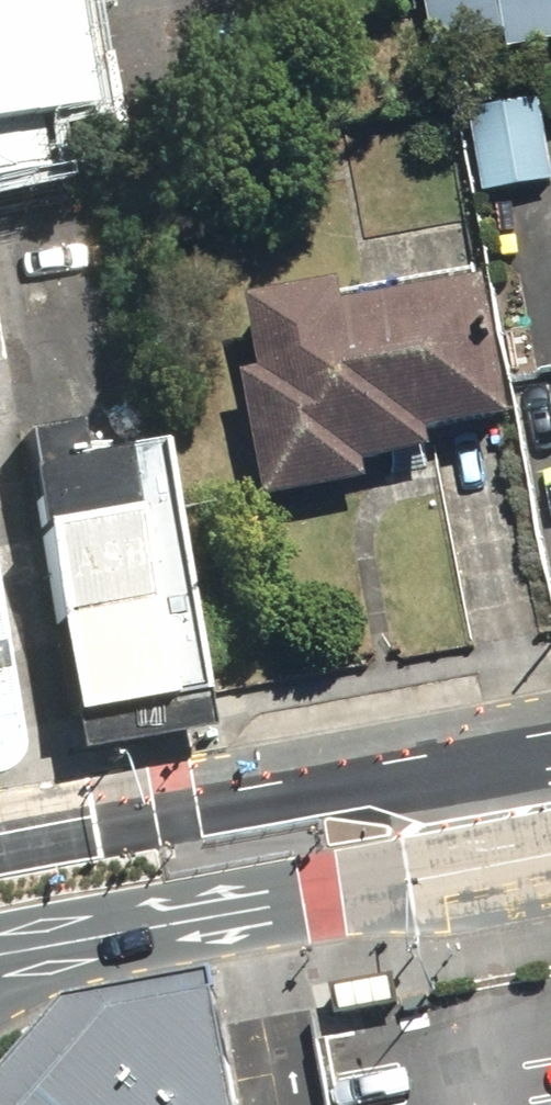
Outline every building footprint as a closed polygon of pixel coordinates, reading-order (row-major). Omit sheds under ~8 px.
[(62,129),(41,0),(0,0),(0,144),(62,129)] [(432,57),(550,34),(550,0),(421,0),(432,57)] [(540,96),(474,103),(483,187),(549,180),(540,96)] [(507,419),(482,282),(342,307),(338,286),(248,302),(261,373),(241,376),(264,501),(366,482),(363,462),(432,450),(429,433),(507,419)] [(202,695),(154,445),(81,459),(74,425),(22,435),(29,471),(19,472),(67,721),(202,695)] [(9,732),(0,686),(0,734),(9,732)] [(210,996),(207,974),(63,1001),(0,1074),(0,1104),(28,1104),(105,1014),(210,996)] [(105,1014),(28,1104),(232,1104),(210,996),(105,1014)]
